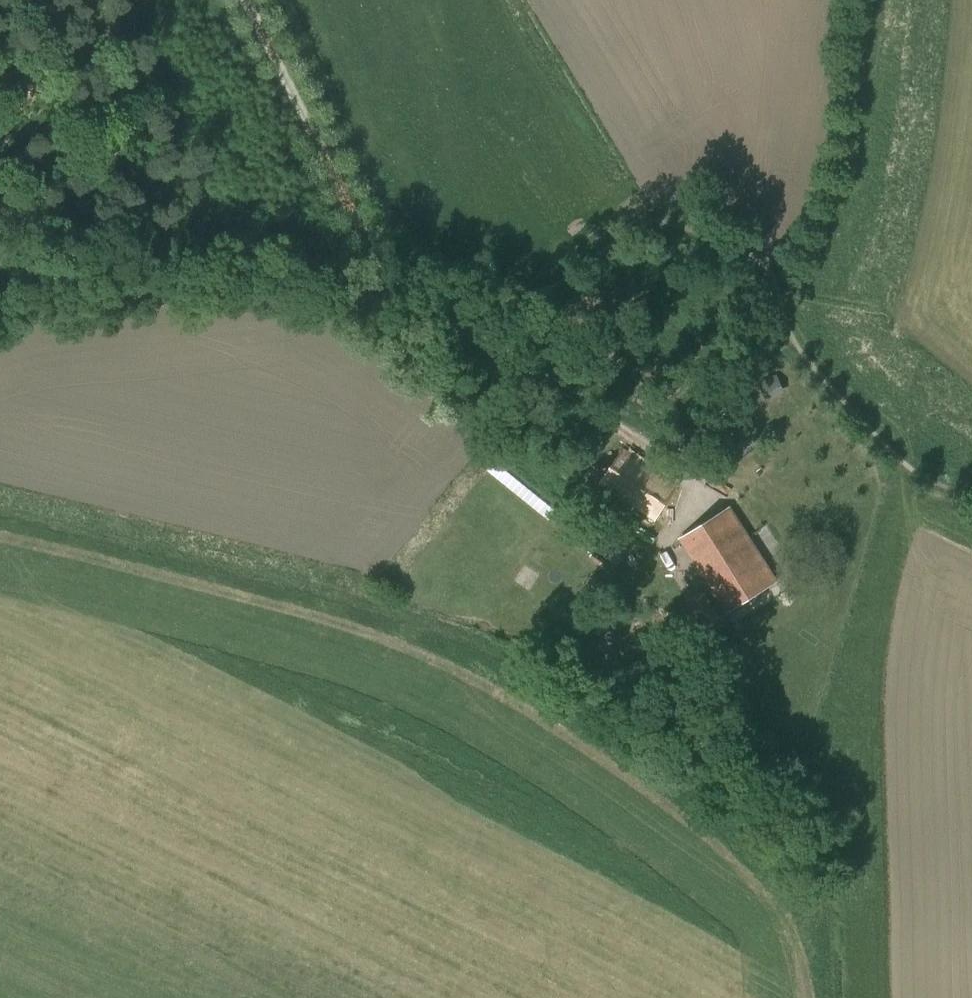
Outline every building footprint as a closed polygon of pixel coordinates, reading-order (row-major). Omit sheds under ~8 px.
[(624,448),(600,483),(655,521),(679,485),(624,448)] [(776,581),(729,508),(680,539),(727,612),(776,581)]
